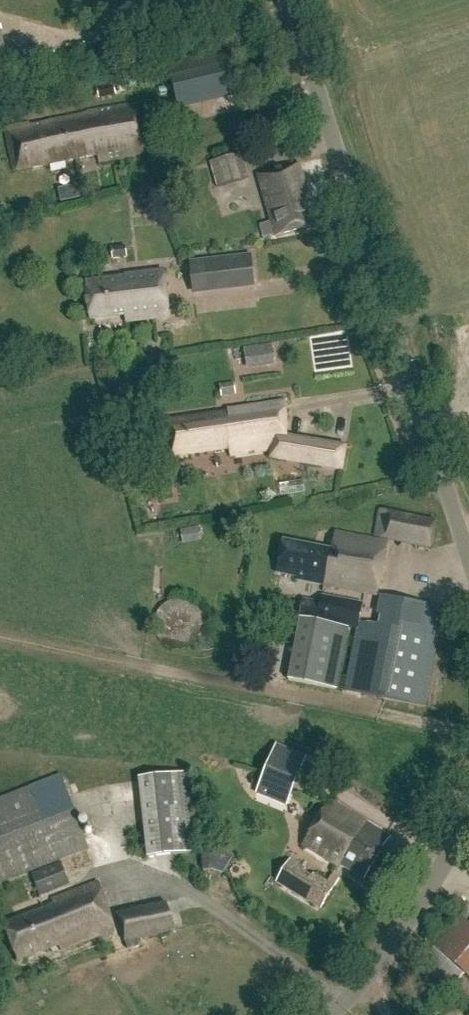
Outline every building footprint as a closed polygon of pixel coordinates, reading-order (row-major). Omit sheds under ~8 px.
[(237,98),(227,51),(168,64),(178,111),(237,98)] [(114,94),(112,83),(95,86),(97,98),(114,94)] [(144,151),(135,104),(87,113),(88,118),(29,129),(28,123),(6,128),(13,169),(97,153),(98,160),(144,151)] [(248,177),(241,152),(208,161),(215,186),(248,177)] [(306,196),(297,165),(257,177),(269,221),(257,224),(261,238),(310,224),(302,197),(306,196)] [(253,254),(191,261),(195,295),(257,287),(253,254)] [(91,322),(125,318),(126,323),(169,318),(163,270),(126,274),(126,275),(86,280),(91,322)] [(276,344),(247,346),(248,371),(278,369),(276,344)] [(283,434),(284,400),(168,418),(173,452),(228,444),(230,453),(270,446),(268,455),(340,466),(344,444),(283,434)] [(437,521),(379,508),(374,536),(432,548),(437,521)] [(383,539),(330,527),(326,543),(281,534),(275,565),(295,570),(295,573),(375,590),(383,539)] [(362,605),(324,597),(319,622),(302,618),(290,679),(338,689),(350,628),(357,630),(362,605)] [(426,707),(439,639),(433,637),(439,609),(381,597),(376,625),(361,622),(359,631),(355,630),(343,691),(426,707)] [(182,599),(180,599),(177,599),(175,599),(172,600),(169,601),(166,603),(164,604),(162,606),(161,607),(159,610),(157,613),(156,616),(156,618),(155,619),(155,620),(155,623),(155,626),(155,628),(156,630),(156,631),(157,633),(158,635),(160,638),(162,641),(165,643),(167,645),(170,647),(173,648),(176,648),(179,649),(182,649),(184,648),(187,648),(189,647),(191,646),(194,644),(197,642),(199,640),(200,638),(202,635),(203,633),(204,631),(205,629),(205,626),(205,625),(205,623),(205,621),(205,619),(204,617),(203,613),(201,610),(199,607),(198,606),(195,603),(192,601),(189,600),(187,599),(184,599),(182,599)] [(307,757),(277,745),(257,793),(287,806),(307,757)] [(197,851),(189,773),(141,778),(149,856),(197,851)] [(31,873),(60,861),(91,849),(62,774),(0,798),(0,885),(31,873)] [(387,835),(329,799),(301,845),(338,867),(339,863),(362,877),(387,835)] [(212,868),(211,847),(202,847),(204,869),(212,868)] [(306,870),(291,860),(277,882),(321,909),(339,881),(331,876),(327,883),(314,875),(313,877),(304,872),(306,870)] [(60,861),(31,873),(39,895),(69,883),(60,861)] [(96,883),(48,901),(50,906),(0,924),(0,932),(11,961),(56,944),(58,950),(113,930),(96,883)] [(174,933),(168,904),(116,914),(118,921),(128,950),(145,946),(144,939),(174,933)] [(462,918),(436,949),(445,956),(425,979),(445,996),(464,973),(468,978),(468,924),(462,918)]
